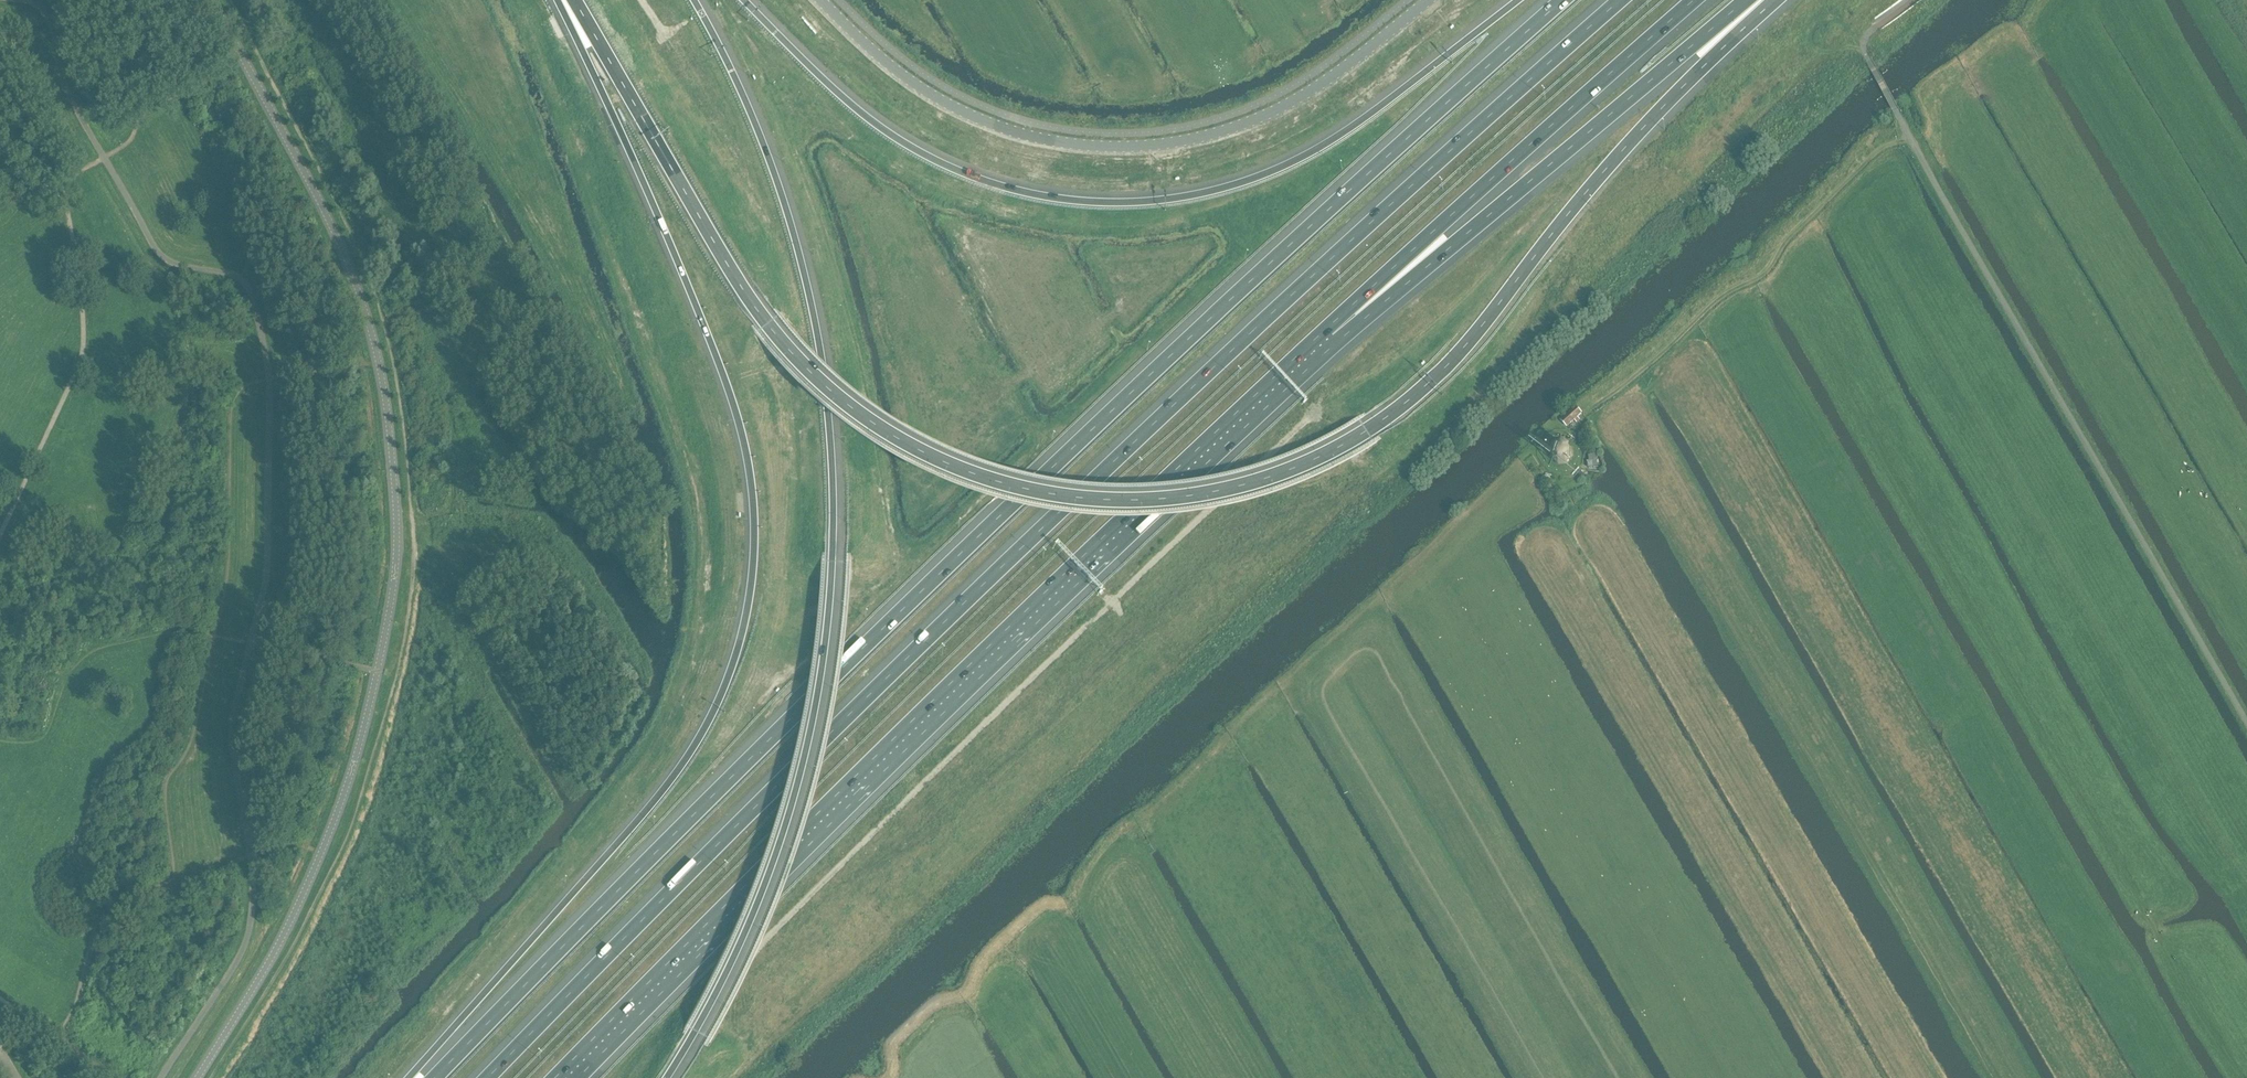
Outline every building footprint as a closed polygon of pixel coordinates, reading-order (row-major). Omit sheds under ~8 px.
[(1565,427),(1580,414),(1574,407),(1560,421),(1565,427)] [(1568,464),(1573,457),(1571,455),(1571,447),(1564,442),(1555,443),(1550,449),(1550,457),(1557,463),(1566,462),(1568,464)] [(1590,460),(1588,461),(1589,467),(1599,465),(1596,453),(1589,455),(1590,460)]
